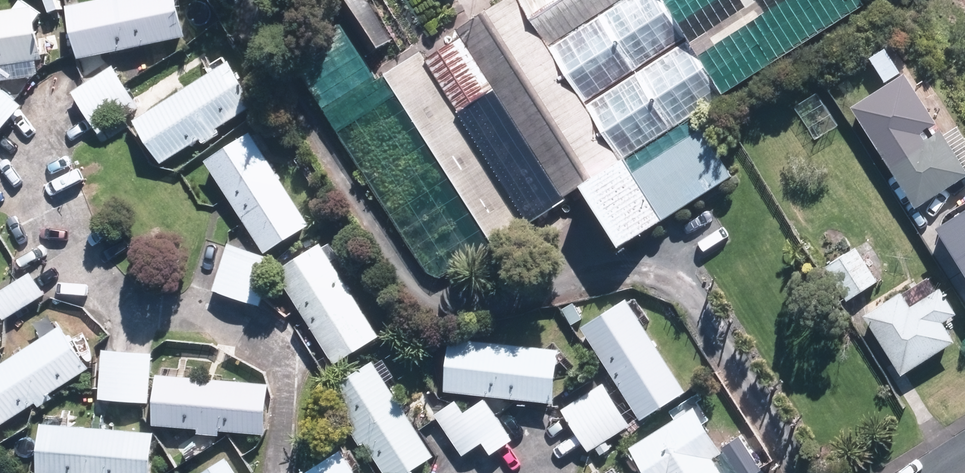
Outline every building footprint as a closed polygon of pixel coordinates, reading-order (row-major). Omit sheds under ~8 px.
[(182,0),(88,0),(72,3),(82,54),(189,33),(182,0)] [(374,0),(347,0),(374,47),(394,36),(374,0)] [(459,26),(465,35),(428,58),(422,49),(390,70),(496,240),(590,182),(627,240),(733,174),(694,110),(867,1),(866,0),(502,0),(459,26)] [(450,0),(411,0),(424,21),(452,5),(450,0)] [(39,5),(0,10),(0,63),(46,56),(39,5)] [(261,101),(235,58),(138,118),(165,161),(204,137),(207,142),(224,131),(221,126),(261,101)] [(143,104),(117,63),(75,88),(102,130),(143,104)] [(940,129),(923,139),(919,133),(934,123),(904,76),(890,84),(851,108),(913,207),(964,175),(964,169),(940,129)] [(0,83),(0,132),(25,103),(0,83)] [(313,222),(255,130),(211,160),(268,250),(313,222)] [(937,230),(964,275),(964,213),(937,230)] [(279,256),(232,241),(216,288),(263,303),(279,256)] [(384,334),(326,241),(279,270),(338,362),(384,334)] [(879,280),(857,245),(825,265),(847,300),(879,280)] [(35,270),(0,291),(0,307),(5,316),(48,291),(35,270)] [(901,373),(953,340),(945,327),(948,324),(945,319),(955,313),(939,287),(935,289),(927,276),(900,292),(899,291),(864,313),(901,373)] [(689,389),(631,297),(587,325),(645,417),(689,389)] [(66,323),(0,365),(0,425),(39,399),(42,404),(56,395),(53,391),(94,365),(66,323)] [(566,347),(455,336),(449,389),(560,400),(566,347)] [(155,351),(107,347),(103,397),(151,401),(155,351)] [(378,358),(333,387),(359,426),(354,429),(363,443),(368,440),(389,472),(407,472),(438,453),(378,358)] [(274,381),(161,372),(157,423),(202,427),(201,432),(221,433),(221,428),(270,431),(274,381)] [(607,381),(565,407),(591,449),(633,423),(607,381)] [(515,437),(488,397),(469,410),(460,397),(439,411),(467,453),(487,439),(495,450),(515,437)] [(696,405),(630,445),(648,472),(724,472),(713,456),(723,450),(696,405)] [(719,439),(739,472),(763,472),(775,466),(748,421),(719,439)] [(46,422),(42,472),(55,472),(155,472),(158,430),(46,422)] [(346,448),(307,472),(362,472),(346,448)] [(230,455),(203,472),(241,472),(230,455)]
